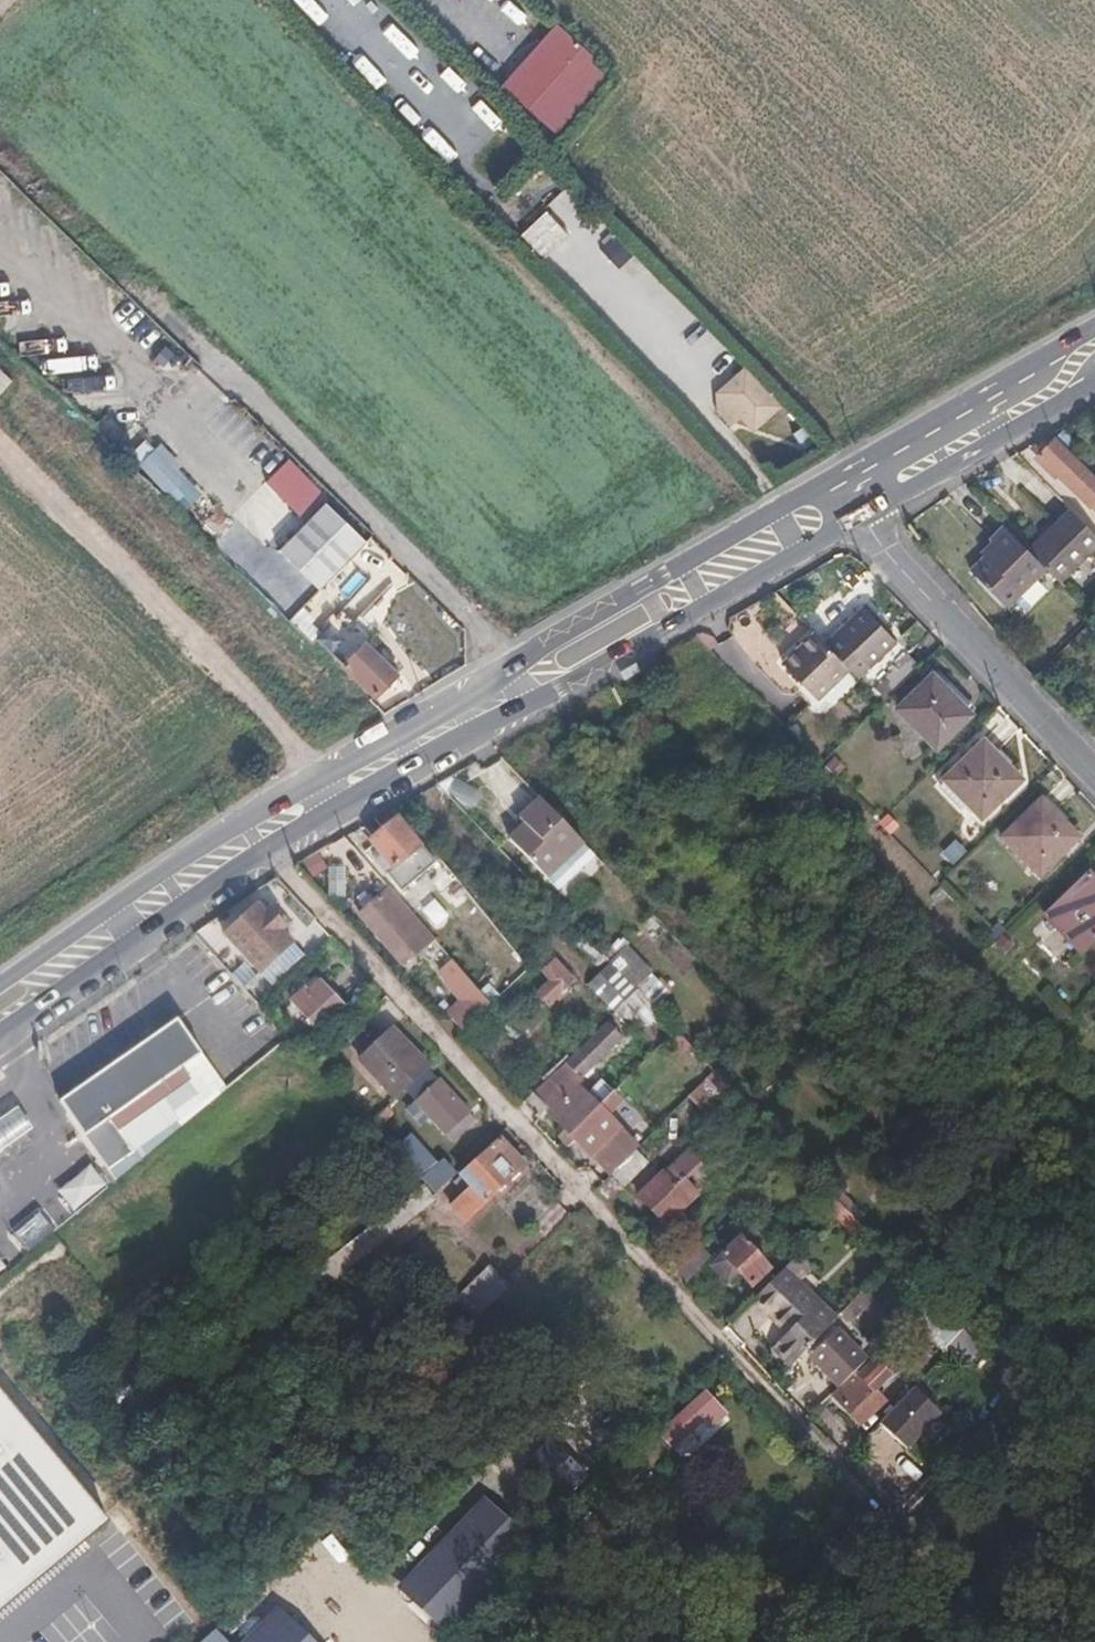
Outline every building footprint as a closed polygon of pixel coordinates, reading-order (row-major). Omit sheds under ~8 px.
[(594,79),(569,56),(528,99),(553,122),(594,79)] [(519,234),(543,259),(567,235),(544,211),(519,234)] [(744,367),(718,391),(742,417),(768,393),(744,367)] [(1058,438),(1040,455),(1092,505),(1094,509),(1094,474),(1058,438)] [(158,443),(136,463),(181,511),(203,490),(158,443)] [(292,510),(316,487),(288,457),(264,480),(292,510)] [(327,502),(280,549),(320,589),(366,542),(327,502)] [(1070,507),(1028,548),(1046,567),(1060,580),(1094,545),(1094,532),(1070,507)] [(1028,548),(1004,524),(990,537),(996,544),(972,569),(1009,606),(1046,567),(1028,548)] [(344,622),(315,594),(308,601),(337,630),(344,622)] [(848,666),(859,677),(895,644),(863,610),(826,644),(848,666)] [(826,644),(814,631),(781,662),(815,698),(848,666),(826,644)] [(396,673),(366,642),(342,664),(374,695),(396,673)] [(908,653),(870,689),(883,702),(921,666),(908,653)] [(940,746),(971,715),(934,675),(901,706),(940,746)] [(982,816),(1021,778),(987,743),(947,780),(982,816)] [(583,844),(538,799),(517,821),(523,826),(508,841),(546,879),(583,844)] [(1043,801),(1003,838),(1039,878),(1079,841),(1043,801)] [(376,821),(365,829),(373,839),(370,841),(382,854),(376,859),(388,874),(421,848),(399,819),(383,831),(376,821)] [(458,882),(440,861),(429,870),(446,892),(458,882)] [(1044,916),(1079,952),(1094,937),(1094,881),(1089,874),(1044,916)] [(433,938),(390,888),(360,913),(404,962),(433,938)] [(260,904),(226,935),(259,972),(294,941),(260,904)] [(467,1000),(444,1022),(458,1038),(491,1005),(443,950),(430,961),(443,976),(446,974),(467,1000)] [(649,953),(635,966),(657,990),(671,977),(649,953)] [(637,991),(606,957),(600,962),(612,976),(592,995),(612,1016),(637,991)] [(556,960),(543,972),(550,980),(537,992),(550,1005),(576,980),(556,960)] [(300,992),(293,999),(320,1026),(343,1004),(322,980),(303,996),(300,992)] [(637,991),(612,1016),(601,1026),(614,1039),(650,1004),(637,991)] [(178,1020),(58,1104),(107,1174),(132,1155),(110,1123),(203,1057),(178,1020)] [(394,1028),(360,1058),(394,1096),(428,1064),(394,1028)] [(561,1134),(565,1138),(597,1106),(569,1076),(593,1052),(598,1055),(612,1042),(599,1028),(534,1093),(551,1111),(549,1112),(565,1130),(561,1134)] [(229,1089),(203,1057),(110,1123),(132,1155),(107,1174),(115,1185),(183,1128),(205,1113),(229,1089)] [(739,1096),(715,1071),(715,1072),(706,1080),(730,1105),(739,1096)] [(448,1133),(471,1111),(438,1075),(414,1097),(448,1133)] [(574,1138),(610,1174),(613,1172),(636,1150),(607,1117),(615,1107),(606,1097),(597,1106),(565,1138),(568,1141),(574,1138)] [(15,1105),(0,1115),(0,1146),(30,1127),(15,1105)] [(481,1122),(471,1111),(448,1133),(458,1143),(481,1122)] [(499,1138),(462,1173),(473,1183),(451,1204),(466,1220),(526,1165),(499,1138)] [(636,1150),(613,1172),(625,1185),(649,1162),(638,1148),(636,1150)] [(689,1150),(641,1195),(668,1225),(671,1222),(675,1228),(687,1217),(682,1211),(700,1193),(687,1179),(702,1164),(689,1150)] [(106,1185),(91,1163),(58,1189),(76,1217),(106,1185)] [(437,1195),(434,1190),(425,1180),(305,1295),(319,1309),(437,1195)] [(842,1216),(847,1210),(837,1199),(831,1205),(842,1216)] [(857,1237),(866,1229),(847,1210),(842,1216),(839,1218),(857,1237)] [(36,1212),(10,1233),(21,1246),(47,1225),(36,1212)] [(742,1238),(719,1261),(729,1272),(734,1267),(751,1286),(771,1266),(742,1238)] [(475,1315),(507,1285),(489,1265),(457,1295),(475,1315)] [(774,1346),(794,1365),(839,1318),(841,1315),(789,1265),(759,1295),(792,1328),(774,1346)] [(841,1315),(839,1318),(850,1328),(875,1302),(864,1291),(841,1315)] [(945,1359),(969,1345),(942,1301),(919,1316),(945,1359)] [(876,1359),(891,1344),(869,1324),(855,1337),(876,1359)] [(805,1362),(833,1394),(850,1377),(863,1373),(865,1371),(832,1337),(805,1362)] [(850,1377),(833,1394),(871,1432),(894,1407),(876,1388),(891,1373),(876,1360),(865,1371),(863,1373),(850,1377)] [(0,1389),(0,1609),(108,1520),(0,1389)] [(941,1415),(915,1390),(881,1424),(909,1450),(941,1415)] [(694,1404),(671,1426),(694,1450),(717,1428),(694,1404)] [(506,1529),(473,1506),(416,1565),(440,1590),(506,1529)] [(241,1641),(312,1641),(273,1606),(241,1641)] [(218,1629),(202,1641),(228,1641),(218,1629)]
